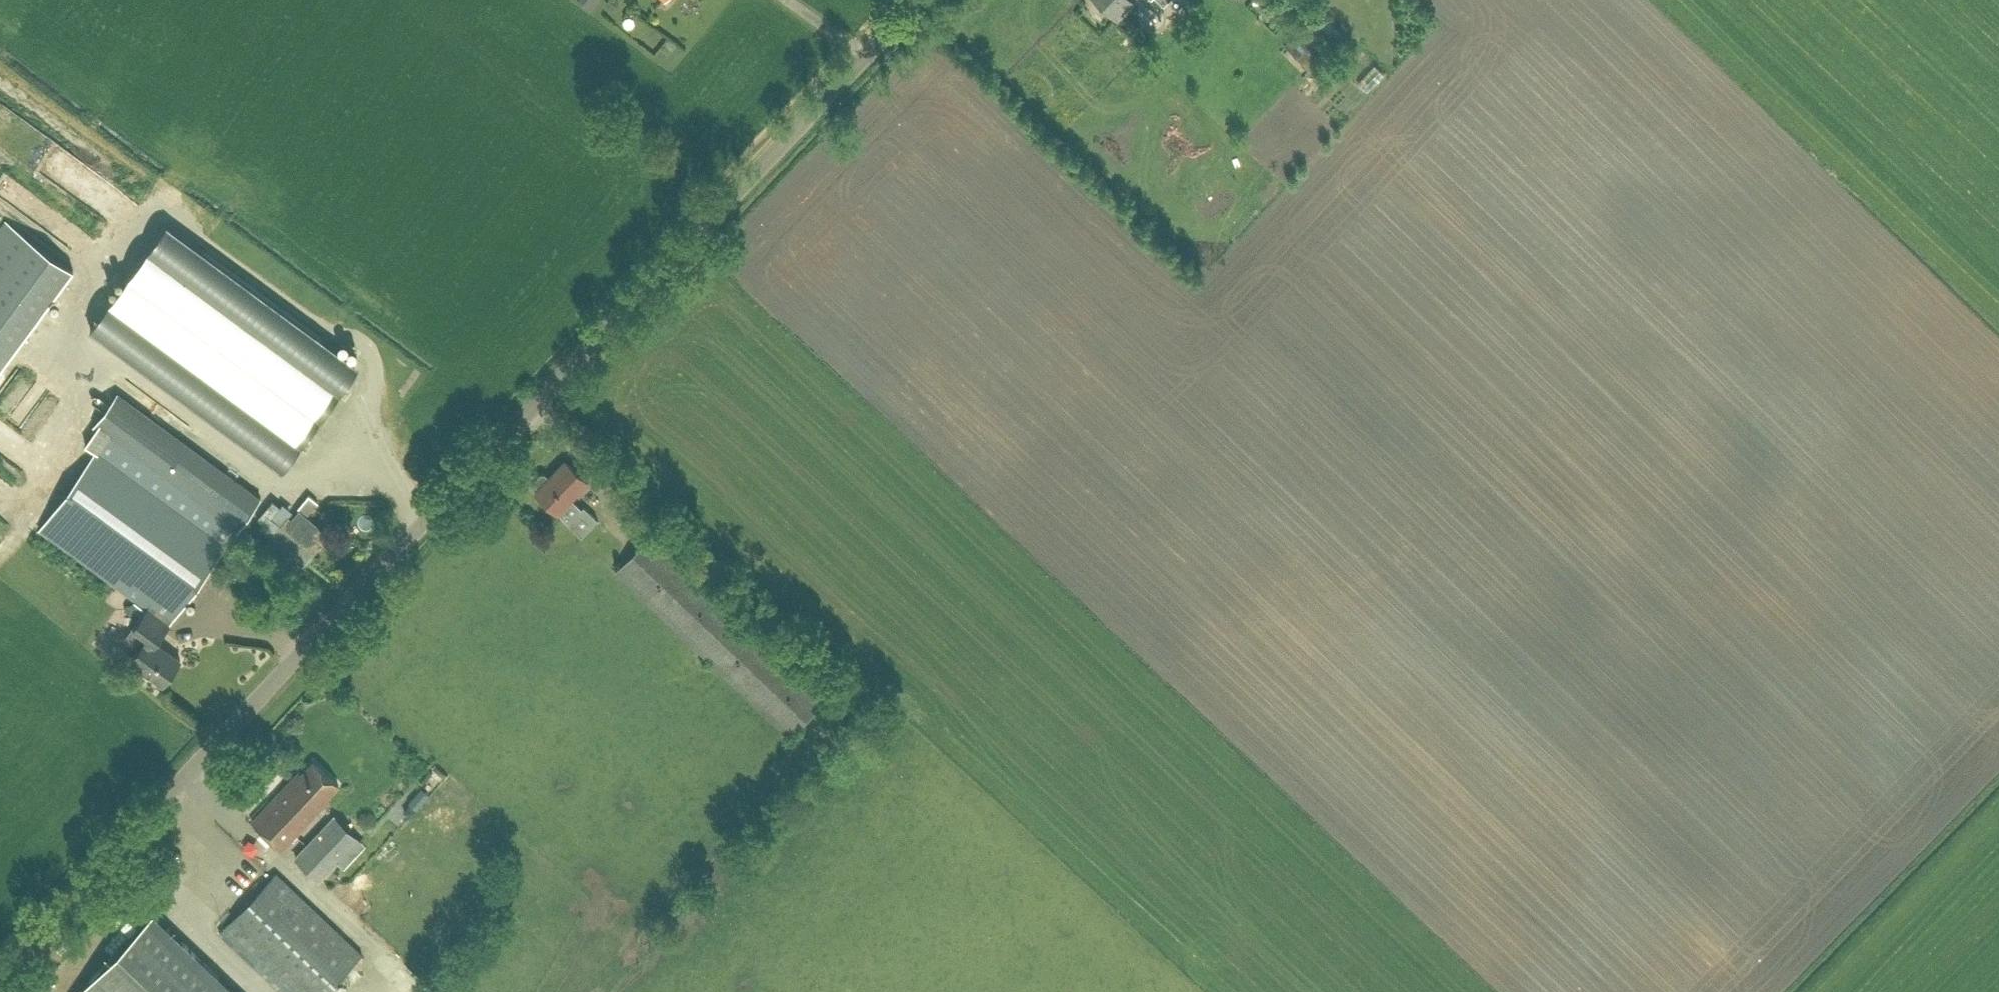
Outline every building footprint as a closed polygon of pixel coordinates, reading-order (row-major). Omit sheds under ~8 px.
[(593,10),(599,0),(579,0),(593,10)] [(1284,43),(1297,55),(1309,67),(1336,39),(1311,14),(1284,43)] [(73,269),(6,219),(0,227),(0,368),(73,269)] [(262,448),(284,464),(355,367),(317,340),(320,336),(167,223),(90,327),(258,451),(261,448),(262,448)] [(124,637),(139,648),(130,659),(162,683),(181,658),(157,640),(170,622),(260,496),(224,469),(219,477),(179,448),(185,441),(117,391),(94,425),(97,427),(85,443),(96,451),(39,528),(147,607),(124,637)] [(534,483),(538,486),(535,490),(558,511),(568,520),(567,521),(581,534),(597,517),(583,504),(581,507),(571,497),(587,479),(564,458),(548,476),(544,472),(540,472),(534,479),(534,483)] [(650,533),(615,569),(788,734),(822,698),(650,533)] [(298,770),(279,790),(251,820),(282,849),(329,798),(326,796),(338,783),(312,760),(301,772),(298,770)] [(332,816),(327,822),(295,855),(321,879),(338,861),(358,841),(332,816)] [(221,930),(286,991),(320,991),(360,950),(277,871),(221,930)] [(76,991),(235,991),(152,913),(76,991)]
